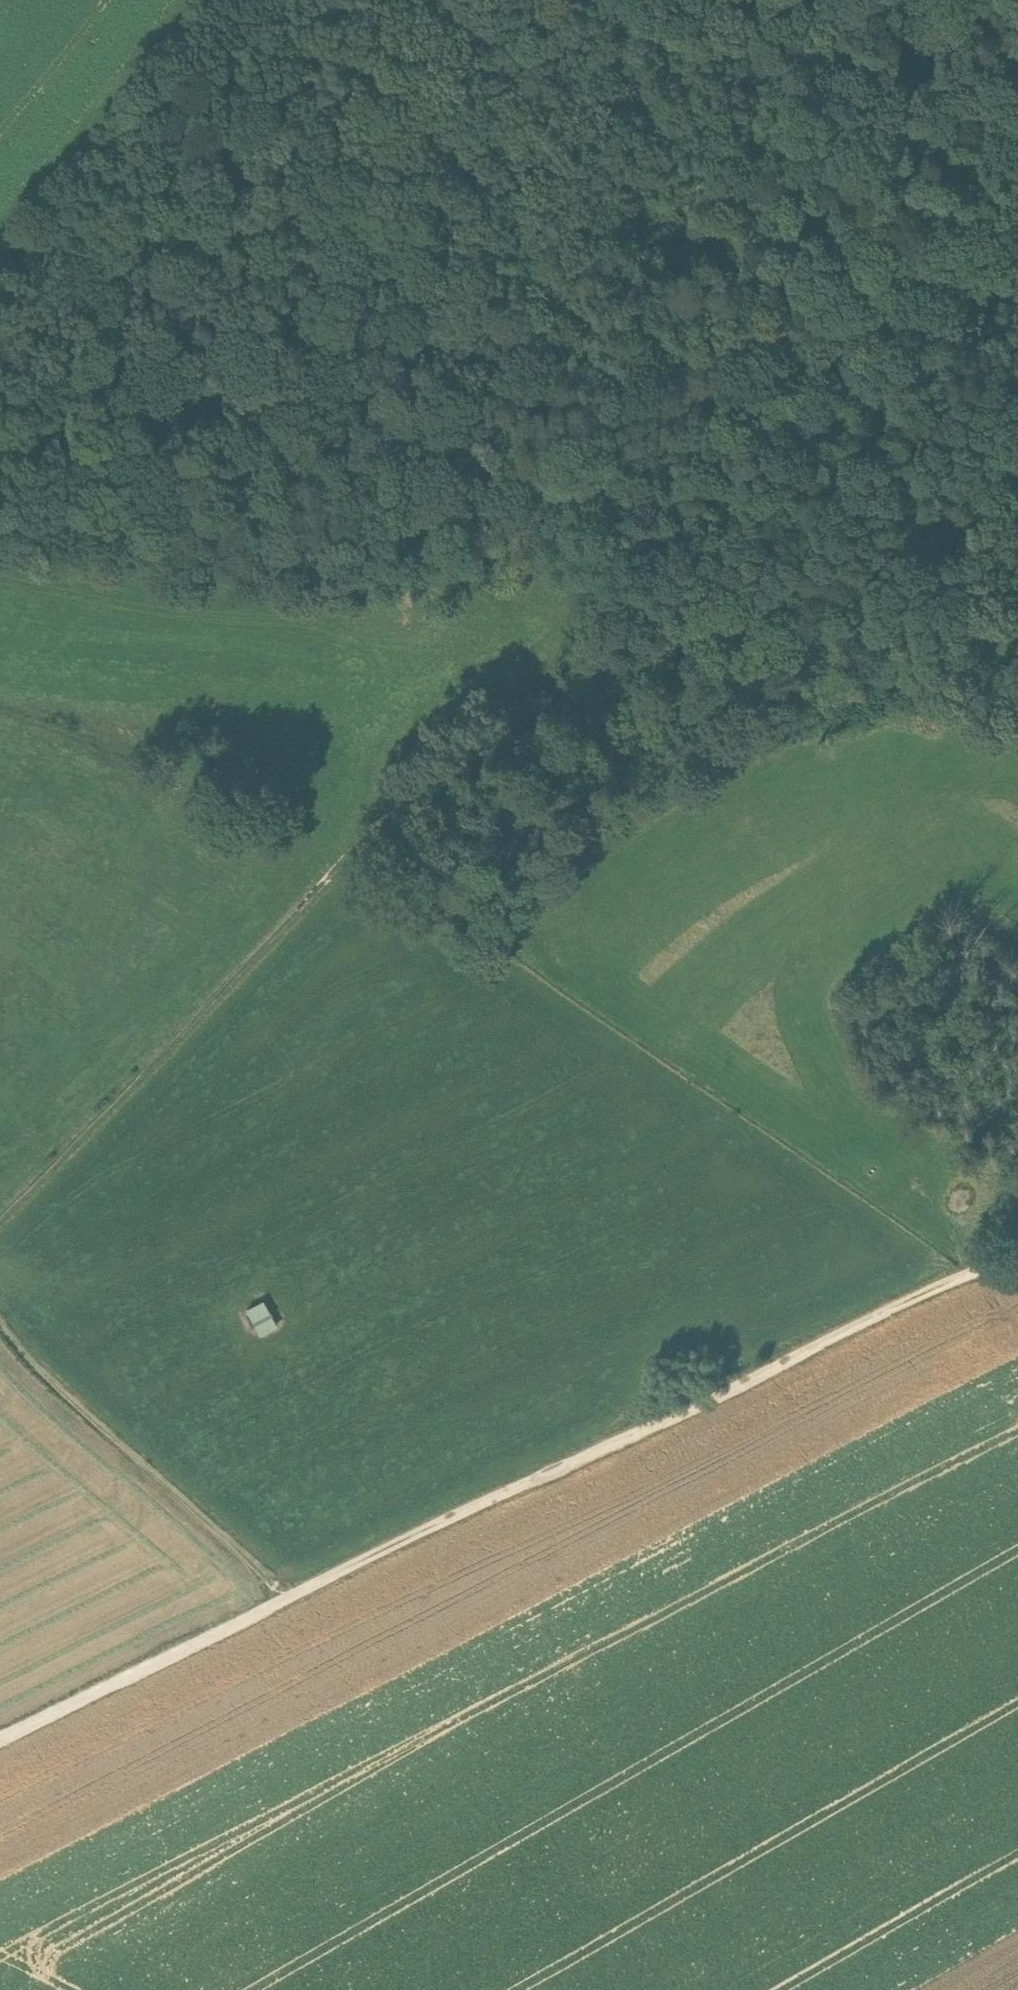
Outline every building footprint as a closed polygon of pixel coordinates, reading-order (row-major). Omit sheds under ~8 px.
[(247,1309),(260,1336),(276,1328),(262,1301),(247,1309)]
